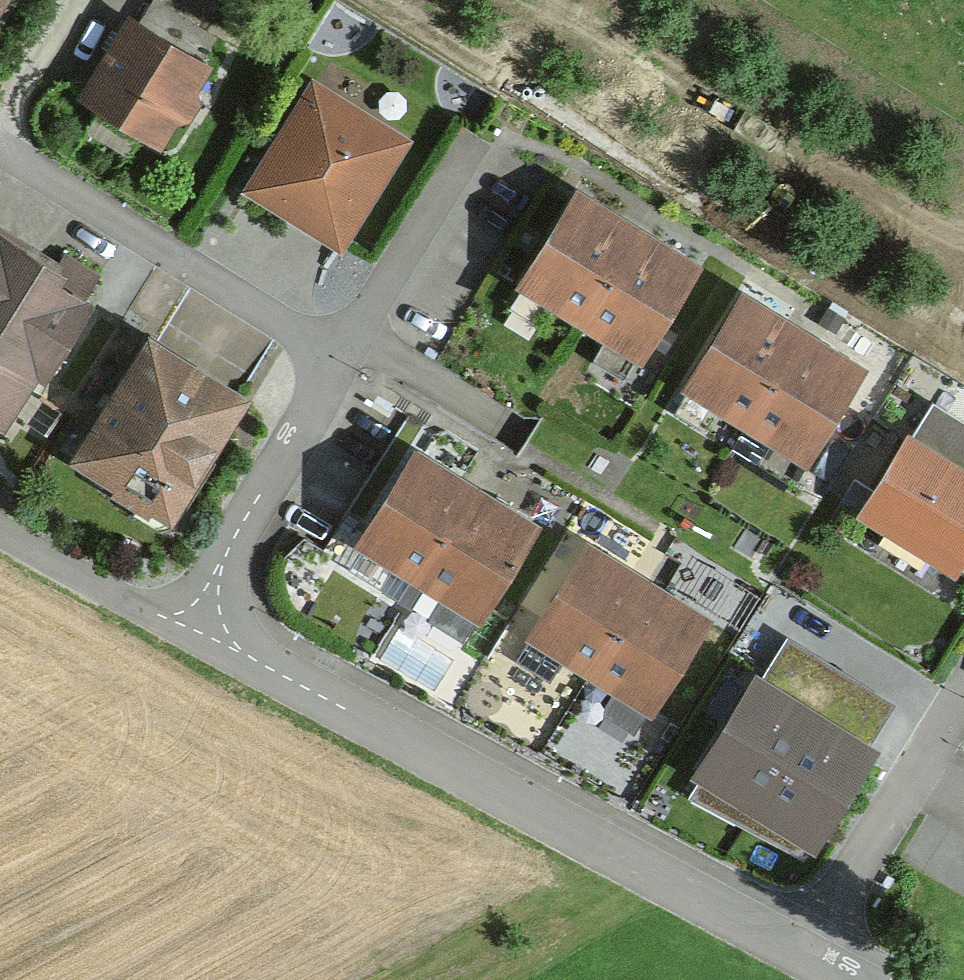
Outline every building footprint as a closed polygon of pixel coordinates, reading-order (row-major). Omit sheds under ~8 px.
[(15,0),(0,0),(0,24),(15,0)] [(226,77),(140,24),(91,103),(178,155),(226,77)] [(424,144),(331,85),(262,194),(354,253),(424,144)] [(583,310),(634,224),(574,189),(523,275),(583,310)] [(642,345),(693,259),(634,224),(583,310),(642,345)] [(0,229),(0,400),(36,422),(111,295),(0,229)] [(750,409),(801,322),(744,289),(693,375),(750,409)] [(807,442),(858,356),(801,322),(750,409),(807,442)] [(266,398),(172,345),(98,474),(192,527),(266,398)] [(928,411),(868,513),(961,567),(963,562),(963,432),(928,411)] [(423,571),(476,482),(416,447),(364,536),(423,571)] [(483,606),(535,517),(476,482),(423,571),(483,606)] [(597,660),(647,579),(590,545),(540,625),(597,660)] [(655,695),(704,614),(647,579),(597,660),(655,695)] [(815,702),(758,667),(699,762),(756,797),(815,702)] [(873,738),(815,702),(756,797),(813,833),(873,738)]
